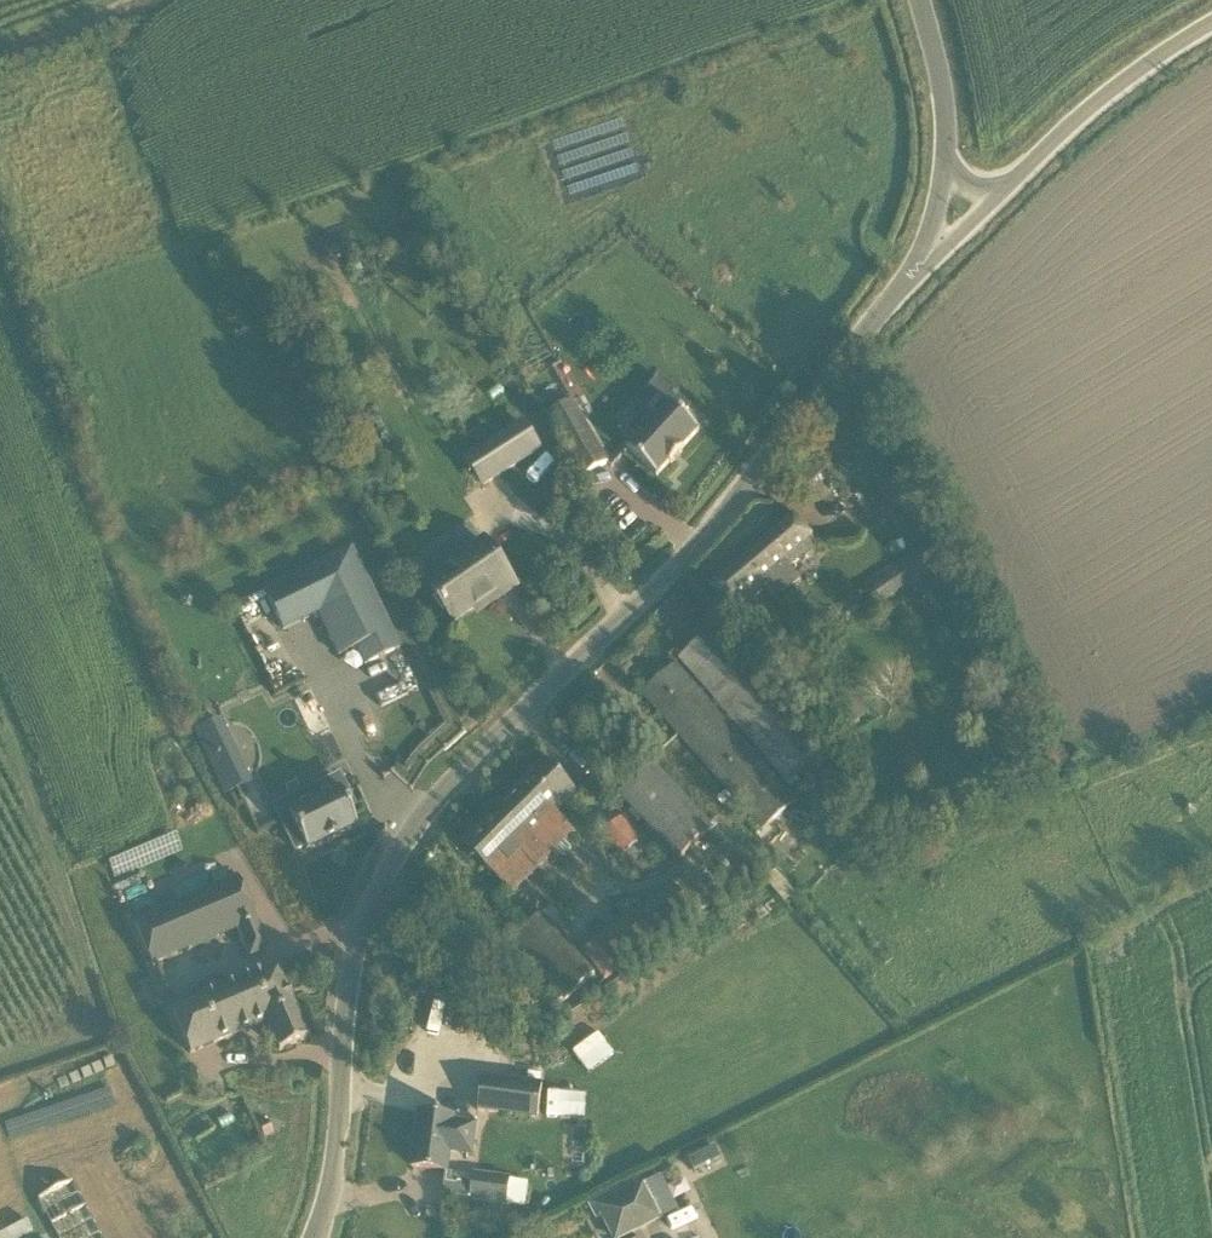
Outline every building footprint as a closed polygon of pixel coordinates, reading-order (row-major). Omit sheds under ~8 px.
[(638,437),(627,449),(657,476),(699,430),(682,415),(688,408),(676,396),(655,418),(648,412),(631,431),(638,437)] [(608,462),(571,399),(547,414),(583,476),(608,462)] [(539,448),(522,423),(468,458),(484,483),(539,448)] [(805,530),(790,512),(706,583),(722,601),(733,614),(764,588),(773,598),(799,576),(790,566),(816,543),(805,530)] [(515,585),(501,565),(484,540),(426,580),(454,621),(482,601),(485,605),(515,585)] [(262,589),(282,632),(317,615),(337,655),(354,647),(363,665),(401,647),(352,545),(262,589)] [(911,584),(905,574),(918,565),(926,574),(935,568),(919,547),(863,584),(878,606),(911,584)] [(768,653),(743,625),(734,634),(759,661),(768,653)] [(825,751),(732,645),(716,627),(679,659),(788,784),(825,751)] [(796,801),(691,681),(675,663),(642,692),(763,830),(796,801)] [(219,720),(196,732),(226,793),(249,781),(219,720)] [(508,889),(570,828),(554,811),(556,809),(576,789),(563,777),(546,760),(462,843),(479,860),(508,889)] [(709,832),(653,767),(619,795),(677,860),(709,832)] [(341,781),(322,790),(319,784),(273,807),(295,850),(303,846),(306,850),(356,826),(347,809),(353,806),(341,781)] [(601,835),(621,858),(624,856),(631,864),(648,849),(640,841),(641,840),(621,817),(601,835)] [(695,870),(583,947),(605,979),(717,902),(695,870)] [(237,877),(133,922),(151,964),(256,920),(237,877)] [(594,975),(543,914),(514,939),(565,999),(594,975)] [(307,1038),(291,1002),(275,965),(253,974),(174,1008),(193,1053),(268,1021),(280,1050),(307,1038)] [(542,1086),(483,1077),(478,1110),(537,1119),(542,1086)] [(455,1117),(443,1116),(419,1112),(412,1167),(436,1170),(448,1171),(450,1154),(474,1157),(478,1122),(455,1119),(455,1117)] [(476,1176),(446,1172),(443,1194),(473,1198),(505,1202),(508,1180),(476,1176)] [(645,1183),(643,1184),(640,1178),(588,1203),(596,1219),(602,1216),(612,1237),(626,1237),(663,1220),(645,1183)] [(58,1237),(102,1237),(72,1180),(37,1197),(58,1237)]
